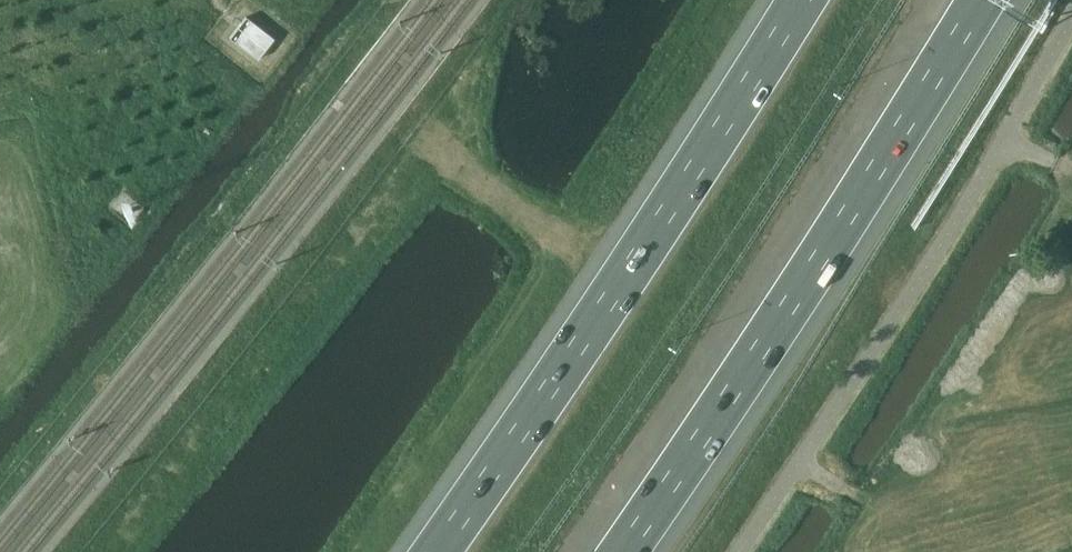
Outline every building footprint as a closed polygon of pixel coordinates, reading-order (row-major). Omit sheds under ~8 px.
[(275,39),(247,17),(240,26),(232,36),(260,58),(275,39)]
